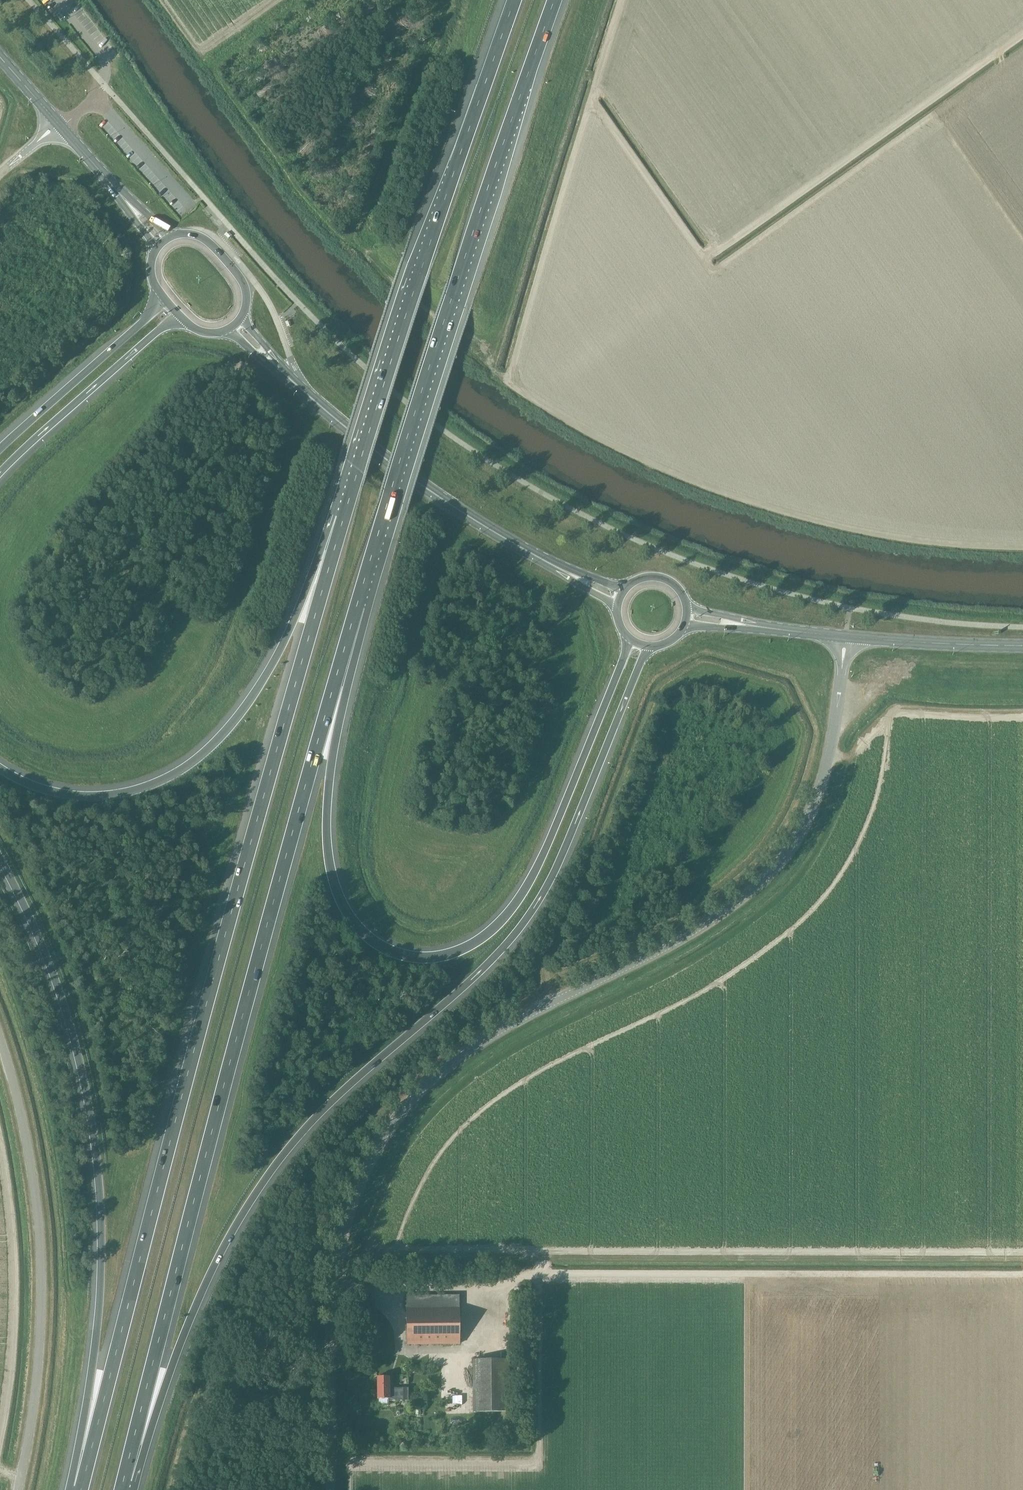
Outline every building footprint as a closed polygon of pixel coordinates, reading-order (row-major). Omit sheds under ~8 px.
[(105,125),(99,131),(104,137),(111,131),(105,125)] [(169,207),(176,216),(183,210),(176,202),(169,207)] [(412,327),(415,326),(415,323),(390,303),(387,303),(387,306),(412,327)] [(454,360),(456,359),(456,356),(431,336),(428,336),(428,339),(454,360)] [(397,379),(398,379),(398,378),(398,377),(398,376),(397,376),(372,355),(371,355),(370,355),(369,356),(369,357),(369,358),(369,359),(395,380),(396,380),(397,379)] [(439,411),(440,410),(440,409),(440,408),(439,407),(414,388),(413,388),(412,388),(411,389),(411,390),(410,391),(411,391),(411,392),(437,411),(438,412),(439,411)] [(380,430),(381,429),(381,428),(356,407),(355,407),(354,407),(354,408),(354,409),(354,410),(379,430),(380,430)] [(422,462),(423,461),(423,460),(397,441),(396,441),(395,442),(396,443),(421,462),(422,462)] [(460,1344),(460,1308),(459,1295),(407,1295),(407,1308),(407,1344),(460,1344)] [(509,1359),(473,1360),(474,1412),(510,1412),(509,1359)] [(403,1388),(398,1388),(390,1388),(390,1376),(378,1376),(378,1399),(390,1399),(390,1401),(404,1400),(403,1388)]
